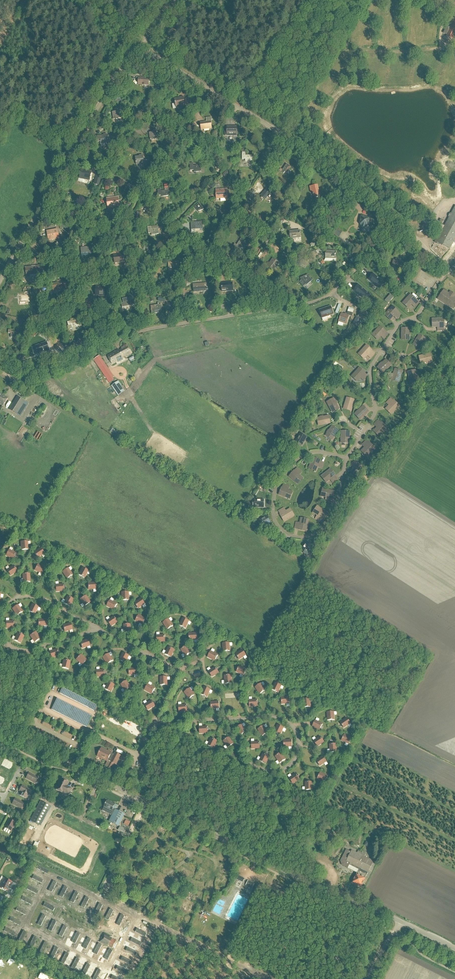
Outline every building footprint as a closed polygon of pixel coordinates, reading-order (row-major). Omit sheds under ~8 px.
[(363,60),(363,56),(351,56),(351,60),(354,60),(354,64),(359,64),(359,60),(363,60)] [(424,61),(424,57),(412,56),(412,60),(415,60),(414,64),(420,64),(420,60),(424,61)] [(386,62),(386,58),(374,58),(374,62),(377,62),(376,66),(382,66),(382,62),(386,62)] [(405,65),(406,61),(394,60),(393,64),(396,65),(396,69),(402,69),(402,65),(405,65)] [(421,81),(423,70),(419,70),(419,73),(415,72),(413,79),(417,79),(417,81),(421,81)] [(435,81),(437,71),(434,70),(433,73),(429,72),(428,78),(431,79),(431,81),(432,81),(435,81)] [(348,82),(349,71),(345,71),(345,74),(340,74),(340,80),(344,80),(344,82),(348,82)] [(362,83),(362,72),(358,72),(358,75),(354,75),(354,81),(357,81),(357,83),(358,83),(358,82),(362,83)] [(384,84),(385,73),(381,73),(381,77),(377,76),(376,83),(380,83),(380,84),(381,84),(384,84)] [(401,85),(402,74),(398,74),(398,77),(394,77),(393,83),(397,83),(397,85),(401,85)] [(454,82),(454,77),(454,78),(451,75),(446,80),(449,82),(448,83),(448,84),(451,86),(454,82)] [(138,77),(138,81),(140,81),(139,86),(149,86),(149,78),(138,77)] [(335,87),(327,80),(324,83),(327,85),(324,88),(329,92),(331,89),(333,90),(335,87)] [(324,100),(315,94),(313,97),(316,99),(314,103),(319,106),(321,103),(322,104),(323,103),(322,103),(324,100)] [(176,109),(186,107),(183,97),(177,98),(174,99),(176,109)] [(114,120),(122,119),(120,109),(115,110),(115,112),(113,112),(114,120)] [(317,112),(315,111),(308,109),(307,112),(306,116),(309,117),(313,118),(316,118),(317,115),(317,112)] [(201,130),(212,129),(211,122),(200,123),(201,130)] [(196,132),(199,127),(193,123),(190,129),(196,132)] [(319,125),(317,126),(310,128),(311,131),(312,134),(315,134),(318,132),(321,131),(320,128),(319,125)] [(237,127),(230,127),(227,127),(227,132),(225,132),(225,136),(237,136),(237,127)] [(150,140),(158,139),(157,130),(154,130),(154,132),(149,133),(150,140)] [(108,141),(107,135),(104,136),(96,137),(97,143),(100,142),(101,145),(105,144),(105,143),(108,143),(108,144),(111,144),(110,141),(108,141)] [(329,142),(327,145),(331,147),(336,139),(330,136),(327,140),(327,141),(329,142)] [(341,150),(339,153),(343,155),(348,147),(342,143),(339,148),(339,149),(341,150)] [(353,157),(351,160),(355,163),(360,155),(354,151),(350,156),(351,156),(353,157)] [(253,162),(253,156),(245,156),(245,153),(242,153),(242,160),(245,160),(245,162),(253,162)] [(144,162),(143,156),(139,156),(140,157),(135,158),(136,165),(141,164),(141,163),(144,163),(144,165),(150,164),(149,161),(144,162)] [(364,165),(363,168),(366,170),(371,162),(365,159),(362,163),(363,164),(364,165)] [(193,166),(193,164),(190,164),(190,171),(194,171),(194,173),(201,172),(201,165),(193,166)] [(287,174),(291,168),(287,164),(282,170),(280,169),(279,171),(283,174),(285,172),(287,174)] [(89,181),(91,173),(82,171),(80,179),(89,181)] [(162,196),(162,197),(169,196),(168,189),(170,189),(169,182),(164,183),(165,191),(161,191),(161,190),(158,190),(158,196),(162,196)] [(320,195),(317,185),(310,187),(311,193),(313,192),(314,196),(315,198),(318,197),(318,196),(320,195)] [(261,196),(262,197),(260,199),(262,201),(264,199),(265,200),(268,196),(272,200),(275,196),(267,190),(264,194),(263,194),(261,196)] [(111,200),(111,198),(107,199),(107,207),(108,209),(117,208),(117,207),(119,207),(118,199),(111,200)] [(204,210),(199,204),(194,207),(198,212),(204,210)] [(454,240),(454,207),(445,226),(441,232),(439,237),(438,236),(435,243),(440,246),(440,245),(450,250),(450,249),(453,244),(454,245),(454,242),(454,240)] [(370,220),(369,218),(368,219),(361,218),(360,225),(360,226),(362,226),(361,231),(370,233),(371,226),(369,226),(370,220)] [(441,232),(445,226),(439,223),(435,229),(441,232)] [(151,229),(151,227),(148,228),(148,234),(152,233),(152,236),(157,235),(159,234),(159,229),(151,229)] [(49,241),(56,239),(56,237),(59,236),(57,230),(47,232),(49,241)] [(241,249),(246,243),(241,240),(237,246),(235,244),(233,247),(238,250),(239,248),(241,249)] [(72,255),(76,252),(73,247),(68,250),(72,255)] [(313,261),(319,257),(315,251),(309,255),(313,261)] [(125,262),(124,255),(118,256),(118,255),(114,256),(115,264),(125,262)] [(279,263),(273,258),(271,261),(270,260),(268,262),(270,263),(269,265),(268,264),(266,266),(273,271),(276,267),(278,268),(280,265),(279,264),(279,263)] [(399,262),(399,260),(396,259),(395,261),(393,260),(392,267),(402,269),(403,263),(399,262)] [(39,266),(36,266),(25,267),(26,277),(30,277),(30,275),(40,274),(39,266)] [(307,286),(312,281),(308,275),(300,278),(301,281),(300,282),(303,287),(306,285),(307,286)] [(375,276),(370,281),(381,290),(386,284),(375,276)] [(61,283),(61,281),(60,281),(58,281),(57,282),(58,283),(52,284),(54,292),(67,289),(66,283),(61,283)] [(222,292),(233,291),(232,283),(221,284),(222,292)] [(356,283),(351,289),(362,298),(366,292),(356,283)] [(106,296),(106,288),(97,288),(97,291),(96,291),(95,295),(96,295),(96,296),(106,296)] [(445,292),(444,291),(438,299),(453,309),(454,306),(454,304),(454,303),(454,301),(454,299),(453,298),(454,296),(450,292),(449,294),(445,292)] [(19,302),(29,301),(28,292),(25,293),(25,296),(19,296),(19,302)] [(390,295),(385,301),(388,304),(394,298),(390,295)] [(415,308),(419,303),(410,295),(403,304),(408,308),(412,304),(415,308)] [(134,303),(133,298),(123,300),(124,304),(122,304),(122,309),(136,306),(136,303),(134,303)] [(152,315),(155,315),(155,311),(162,311),(161,305),(154,306),(154,308),(151,308),(152,315)] [(331,305),(319,309),(322,318),(334,314),(331,305)] [(397,319),(401,315),(392,307),(385,315),(390,320),(394,316),(397,319)] [(352,317),(353,313),(348,312),(347,316),(341,314),(339,322),(346,324),(349,316),(352,317)] [(357,318),(353,325),(357,327),(361,321),(357,318)] [(444,331),(444,326),(443,320),(432,320),(432,327),(437,327),(438,331),(444,331)] [(384,340),(388,335),(380,327),(372,335),(378,340),(381,337),(384,340)] [(18,338),(19,333),(11,332),(11,330),(9,330),(8,334),(11,334),(11,340),(16,341),(16,338),(18,338)] [(419,349),(425,339),(419,335),(413,345),(419,349)] [(131,354),(127,345),(121,348),(122,350),(119,351),(119,350),(107,356),(112,364),(118,361),(119,362),(122,360),(122,359),(131,354)] [(37,358),(48,354),(45,346),(34,350),(37,358)] [(371,359),(375,354),(366,346),(359,355),(364,359),(368,356),(371,359)] [(421,364),(432,361),(430,354),(419,357),(421,364)] [(106,365),(99,356),(93,360),(100,369),(106,365)] [(383,373),(391,366),(386,360),(378,368),(383,373)] [(357,382),(365,373),(360,369),(352,377),(357,382)] [(399,382),(402,372),(395,370),(392,380),(399,382)] [(411,384),(418,382),(415,371),(408,373),(411,384)] [(122,386),(119,381),(112,386),(115,391),(122,386)] [(0,393),(0,402),(5,405),(9,398),(4,394),(3,395),(0,393)] [(21,417),(30,404),(18,397),(9,410),(21,417)] [(391,415),(399,406),(391,398),(386,403),(390,406),(386,410),(391,415)] [(351,412),(354,401),(347,399),(344,409),(351,412)] [(333,413),(339,409),(334,400),(327,403),(333,413)] [(360,420),(368,412),(363,407),(355,415),(360,420)] [(319,426),(330,424),(329,417),(317,419),(319,426)] [(380,437),(387,428),(379,420),(374,425),(378,428),(374,432),(380,437)] [(332,441),(339,431),(332,427),(326,437),(332,441)] [(10,435),(13,438),(19,432),(16,429),(10,435)] [(296,443),(300,445),(301,446),(302,446),(306,438),(300,435),(295,442),(296,443)] [(367,457),(375,449),(367,440),(363,445),(366,448),(362,452),(367,457)] [(322,469),(324,463),(314,458),(310,469),(316,472),(318,467),(322,469)] [(356,477),(364,469),(355,460),(351,465),(354,468),(351,472),(356,477)] [(299,485),(303,479),(299,476),(303,472),(298,468),(290,477),(299,485)] [(333,483),(338,479),(331,470),(322,477),(327,483),(330,480),(333,483)] [(290,500),(293,493),(288,491),(290,486),(284,484),(280,496),(290,500)] [(332,503),(333,499),(334,492),(323,490),(322,497),(327,498),(326,502),(332,503)] [(321,523),(324,519),(327,513),(318,507),(314,513),(318,516),(316,520),(321,523)] [(287,512),(285,508),(278,511),(285,522),(294,516),(291,510),(287,512)] [(262,526),(262,527),(271,523),(267,516),(259,521),(262,526)] [(306,532),(309,521),(302,519),(301,523),(296,522),(294,529),(306,532)] [(302,551),(307,554),(308,554),(313,547),(307,543),(302,550),(302,551)] [(37,558),(44,554),(40,548),(34,553),(37,558)] [(13,559),(16,554),(9,550),(6,556),(13,559)] [(42,574),(45,568),(38,565),(35,571),(42,574)] [(10,576),(17,572),(13,566),(7,570),(10,576)] [(27,572),(31,575),(30,576),(33,578),(36,575),(33,572),(34,570),(30,568),(27,572)] [(84,578),(88,571),(82,568),(78,575),(84,578)] [(67,579),(72,575),(68,569),(63,572),(67,579)] [(84,606),(90,603),(86,596),(80,600),(84,606)] [(70,607),(73,600),(68,597),(64,604),(70,607)] [(138,608),(145,604),(141,599),(135,603),(138,608)] [(114,610),(117,604),(110,600),(107,606),(114,610)] [(17,615),(22,612),(18,605),(12,609),(17,615)] [(34,614),(38,607),(32,605),(29,611),(34,614)] [(142,625),(146,619),(139,615),(136,621),(142,625)] [(111,626),(118,622),(114,617),(108,621),(111,626)] [(185,628),(189,621),(183,618),(179,625),(185,628)] [(167,629),(173,626),(169,619),(163,623),(167,629)] [(65,632),(72,630),(70,623),(63,626),(65,632)] [(34,642),(40,639),(36,632),(30,636),(34,642)] [(20,643),(23,636),(18,633),(14,640),(20,643)] [(82,648),(90,646),(87,640),(80,642),(82,648)] [(185,656),(191,653),(186,646),(181,650),(185,656)] [(171,657),(174,650),(168,647),(165,654),(171,657)] [(51,658),(59,656),(57,650),(49,652),(51,658)] [(239,660),(246,655),(242,650),(236,654),(239,660)] [(215,661),(218,655),(211,652),(208,657),(215,661)] [(125,663),(129,656),(123,653),(119,660),(125,663)] [(107,664),(113,661),(108,654),(103,658),(107,664)] [(82,665),(86,660),(81,655),(76,660),(82,665)] [(68,669),(70,662),(64,660),(62,668),(68,669)] [(243,676),(246,670),(239,666),(236,672),(243,676)] [(212,677),(219,673),(215,667),(209,672),(212,677)] [(125,691),(131,688),(126,681),(121,685),(125,691)] [(111,692),(114,685),(109,682),(105,689),(111,692)] [(278,693),(281,686),(275,683),(272,690),(278,693)] [(260,694),(265,690),(261,684),(255,688),(260,694)] [(151,694),(155,689),(148,685),(145,690),(151,694)] [(207,697),(210,690),(204,687),(201,694),(207,697)] [(189,699),(194,695),(190,689),(184,693),(189,699)] [(148,710),(155,706),(152,701),(145,705),(148,710)] [(344,728),(350,724),(347,718),(340,723),(344,728)] [(319,730),(322,724),(315,721),(312,727),(319,730)] [(241,735),(246,731),(243,727),(242,725),(236,729),(241,735)] [(280,735),(283,728),(278,725),(274,732),(280,735)] [(262,736),(268,733),(263,726),(258,730),(262,736)] [(349,744),(351,738),(344,735),(342,741),(349,744)] [(228,748),(233,744),(229,737),(224,741),(228,748)] [(317,747),(324,742),(320,737),(314,741),(317,747)] [(214,748),(217,741),(211,738),(208,745),(214,748)] [(111,754),(112,752),(109,750),(108,752),(101,748),(97,756),(107,761),(108,761),(111,762),(108,768),(110,769),(113,763),(116,765),(116,764),(117,763),(117,762),(120,756),(115,753),(114,755),(111,754)] [(127,763),(130,756),(124,753),(120,760),(127,763)] [(280,763),(285,760),(281,753),(275,757),(280,763)] [(265,764),(269,757),(263,754),(260,761),(265,764)] [(320,766),(326,762),(323,756),(316,761),(320,766)] [(2,765),(1,766),(10,770),(10,769),(11,769),(13,765),(12,764),(13,763),(4,759),(2,765)] [(35,783),(38,778),(29,773),(26,778),(35,783)] [(324,782),(327,777),(320,773),(317,779),(324,782)] [(293,784),(299,780),(296,774),(289,778),(293,784)] [(68,795),(71,789),(66,786),(68,782),(60,778),(55,790),(63,793),(63,792),(68,795)] [(19,795),(25,798),(27,795),(28,796),(31,790),(22,785),(19,791),(21,792),(19,795)] [(21,809),(24,803),(15,798),(12,804),(21,809)] [(115,810),(112,809),(115,805),(107,801),(102,811),(112,816),(109,822),(119,826),(124,814),(115,810)] [(39,826),(50,806),(41,802),(31,821),(39,826)] [(11,832),(16,823),(9,819),(4,828),(11,832)] [(380,858),(383,851),(382,850),(385,843),(380,841),(375,856),(380,858)] [(347,850),(341,861),(342,865),(348,868),(349,865),(356,868),(356,869),(358,871),(357,874),(356,874),(352,883),(361,887),(365,879),(365,878),(367,875),(366,875),(368,872),(368,873),(374,862),(367,859),(365,857),(366,855),(363,854),(358,851),(357,854),(352,851),(351,852),(347,850)] [(182,863),(180,868),(186,871),(189,866),(182,863)] [(11,882),(5,879),(0,888),(2,888),(2,889),(5,891),(6,890),(7,891),(11,882)] [(211,888),(217,882),(213,879),(207,885),(211,888)] [(201,892),(204,883),(199,881),(196,890),(201,892)] [(241,883),(235,882),(233,888),(240,890),(241,883)] [(256,898),(262,887),(257,885),(252,896),(256,898)] [(210,897),(209,900),(207,900),(203,908),(210,911),(215,899),(210,897)] [(112,940),(109,939),(110,937),(104,934),(100,942),(109,946),(112,947),(112,948),(113,948),(117,941),(112,939),(112,940)]
